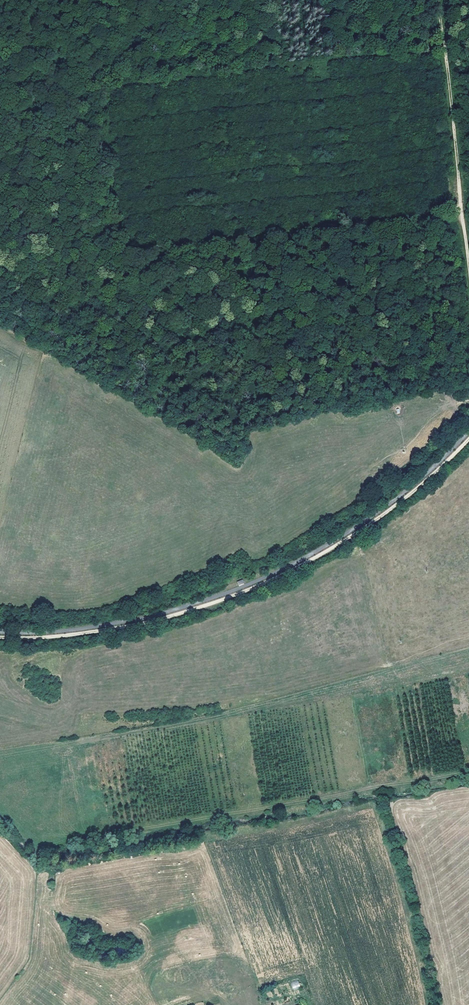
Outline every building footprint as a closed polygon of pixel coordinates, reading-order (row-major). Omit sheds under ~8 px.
[(291,983),(293,991),(300,988),(298,980),(291,983)]
